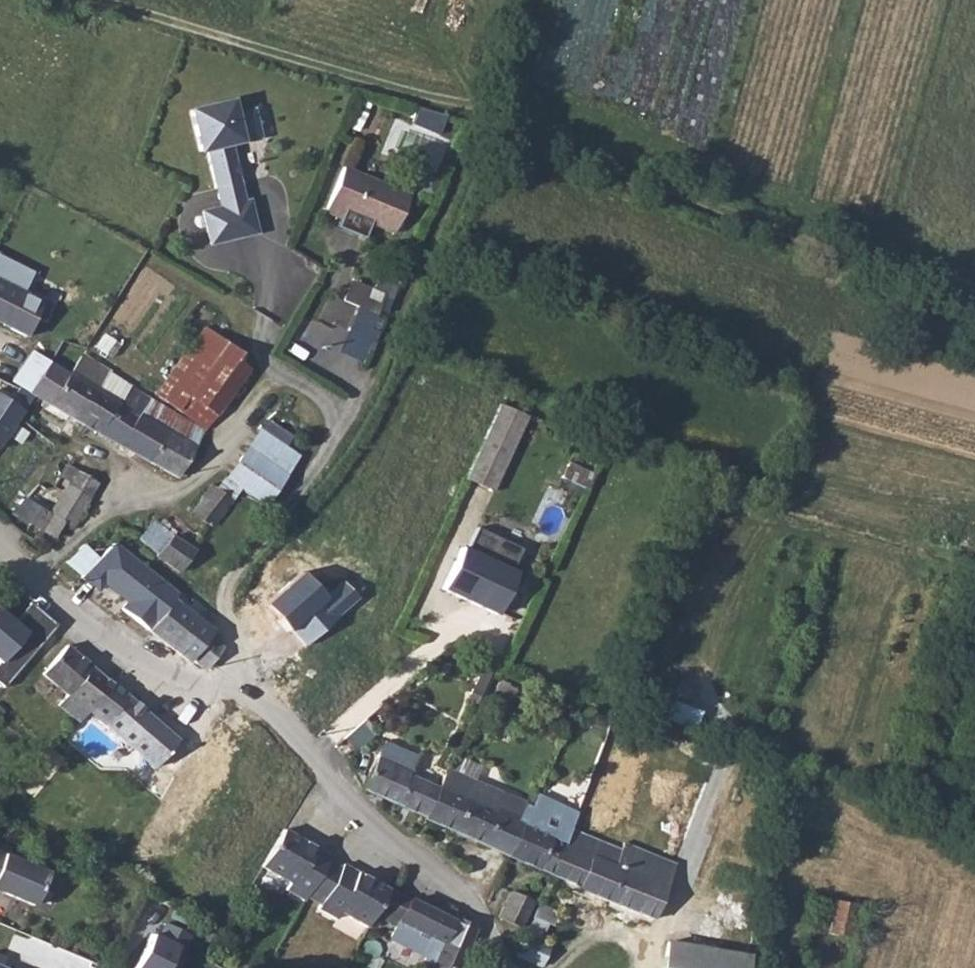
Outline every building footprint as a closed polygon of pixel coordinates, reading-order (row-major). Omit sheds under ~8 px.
[(232,98),(192,109),(202,149),(209,147),(224,205),(246,199),(231,142),(261,134),(254,108),(235,112),(232,98)] [(421,107),(414,122),(439,134),(448,114),(421,107)] [(372,223),(393,232),(405,204),(409,195),(344,167),(326,211),(341,218),(340,225),(367,236),(372,223)] [(224,205),(204,210),(212,244),(260,232),(251,198),(246,199),(224,205)] [(23,335),(41,299),(24,291),(33,272),(0,255),(0,324),(23,335)] [(360,309),(341,353),(364,362),(396,296),(354,280),(344,300),(360,309)] [(152,399),(204,433),(255,364),(204,327),(152,399)] [(32,349),(12,379),(33,395),(44,402),(41,407),(63,419),(66,414),(95,432),(130,385),(81,354),(67,372),(32,349)] [(130,385),(95,432),(176,478),(204,433),(152,399),(150,398),(130,385)] [(1,448),(27,409),(0,391),(0,447),(1,448)] [(499,405),(465,479),(493,491),(503,469),(527,418),(499,405)] [(267,419),(229,477),(270,507),(303,456),(288,447),(296,435),(267,419)] [(65,463),(59,473),(68,478),(74,468),(65,463)] [(561,478),(587,490),(593,475),(567,464),(561,478)] [(49,512),(40,529),(53,536),(62,522),(72,527),(98,481),(74,468),(68,478),(49,512)] [(49,512),(22,496),(8,522),(23,531),(28,522),(40,529),(49,512)] [(159,548),(170,532),(155,522),(145,538),(159,548)] [(462,547),(442,589),(498,615),(516,573),(512,571),(523,548),(477,527),(467,549),(462,547)] [(158,550),(153,556),(179,572),(187,562),(193,551),(196,550),(172,533),(158,550)] [(122,607),(149,630),(173,599),(181,589),(115,540),(82,577),(99,591),(105,585),(127,601),(122,607)] [(308,572),(272,605),(306,646),(364,600),(346,579),(328,594),(308,572)] [(173,599),(149,630),(189,662),(192,658),(207,669),(225,647),(210,635),(213,631),(173,599)] [(61,625),(36,604),(20,622),(1,605),(0,606),(0,660),(4,663),(0,667),(0,683),(7,688),(61,625)] [(59,704),(80,721),(88,711),(112,684),(66,645),(42,673),(68,695),(59,704)] [(112,684),(88,711),(155,767),(178,740),(112,684)] [(385,739),(363,787),(424,815),(439,784),(410,772),(418,754),(385,739)] [(424,815),(423,817),(452,830),(475,779),(447,766),(439,784),(424,815)] [(475,779),(452,830),(507,855),(531,802),(475,779)] [(531,802),(507,855),(537,868),(550,840),(561,844),(569,827),(575,811),(541,798),(538,806),(531,802)] [(561,844),(549,874),(552,876),(654,917),(677,862),(665,857),(667,850),(657,845),(653,853),(622,840),(619,847),(569,827),(561,844)] [(281,833),(259,868),(293,885),(289,892),(307,901),(329,858),(281,833)] [(550,840),(537,868),(549,874),(561,844),(550,840)] [(33,904),(46,872),(0,853),(0,891),(33,904)] [(344,866),(321,909),(341,918),(345,912),(370,925),(375,916),(397,926),(391,937),(426,955),(424,960),(436,965),(435,967),(459,967),(476,927),(453,914),(452,917),(344,866)] [(509,889),(495,918),(517,928),(530,899),(509,889)] [(836,899),(830,928),(851,933),(857,903),(836,899)] [(537,901),(524,930),(540,936),(547,922),(552,924),(558,909),(537,901)] [(238,907),(232,917),(243,925),(249,915),(238,907)] [(136,967),(191,967),(180,963),(194,933),(162,919),(136,967)] [(660,967),(747,967),(749,955),(665,940),(660,967)] [(15,962),(0,955),(0,967),(12,967),(15,962)]
